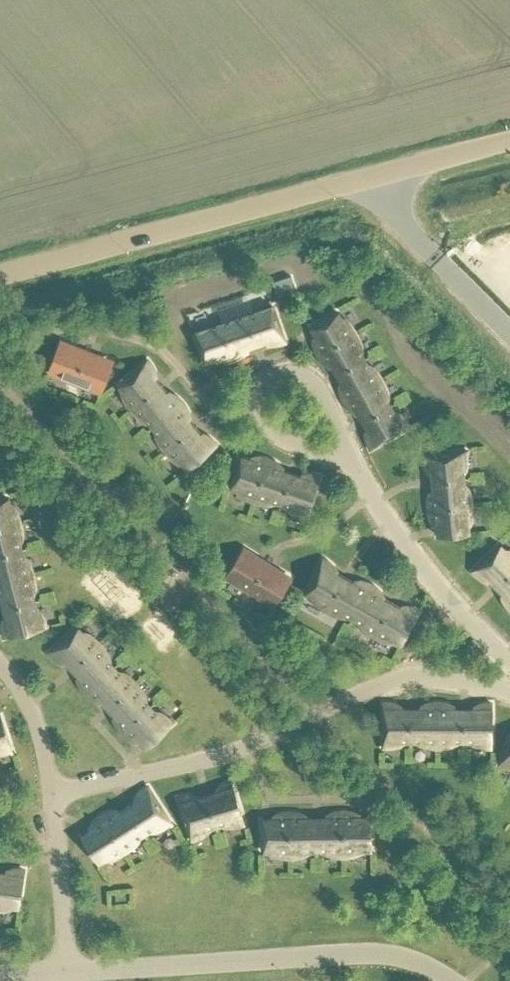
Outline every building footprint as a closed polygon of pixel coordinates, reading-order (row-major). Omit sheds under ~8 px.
[(277,292),(295,286),(292,276),(291,275),(289,276),(273,281),(277,292)] [(219,356),(220,360),(224,360),(227,360),(231,359),(234,358),(237,357),(240,355),(243,354),(246,351),(244,347),(256,343),(258,347),(259,346),(258,342),(269,338),(271,343),(275,343),(280,342),(285,341),(271,298),(269,299),(272,306),(248,314),(245,307),(244,307),(247,314),(223,323),(220,316),(219,316),(221,323),(196,332),(206,360),(219,356)] [(351,409),(353,411),(358,409),(364,420),(360,422),(361,423),(364,421),(370,432),(366,434),(367,439),(368,443),(370,447),(371,448),(410,426),(409,425),(403,429),(391,407),(397,403),(396,402),(390,405),(378,383),(384,380),(384,378),(377,382),(365,360),(371,356),(371,355),(364,359),(352,336),(358,333),(358,332),(351,335),(338,312),(312,326),(319,338),(315,341),(315,344),(316,348),(317,351),(319,354),(321,357),(323,360),(325,362),(328,365),(332,362),(338,373),(334,375),(335,376),(339,374),(345,385),(340,388),(341,391),(342,394),(343,397),(345,401),(346,404),(349,406),(351,409)] [(51,370),(102,390),(113,363),(62,343),(51,370)] [(210,438),(206,436),(203,439),(195,429),(198,427),(197,426),(194,428),(186,419),(190,416),(189,412),(187,409),(185,406),(183,404),(181,401),(178,399),(176,396),(173,394),(169,398),(161,388),(164,385),(164,384),(160,387),(152,377),(156,374),(154,370),(152,366),(150,362),(149,361),(120,385),(137,406),(131,410),(132,411),(138,407),(171,447),(165,452),(166,453),(171,448),(188,469),(217,445),(217,444),(213,441),(210,438)] [(96,429),(109,397),(53,375),(46,393),(69,402),(63,416),(96,429)] [(249,453),(245,451),(244,451),(229,493),(230,494),(233,487),(257,495),(254,502),(255,502),(258,495),(282,504),(279,511),(281,511),(283,504),(308,513),(318,485),(305,480),(307,475),(304,473),(301,471),(298,470),(295,469),(291,468),(288,467),(284,467),(281,467),(279,471),(268,467),(269,463),(268,463),(266,467),(255,463),(256,458),(253,455),(249,453)] [(433,532),(433,536),(470,532),(467,507),(475,506),(474,505),(467,506),(465,480),(472,480),(472,478),(464,479),(462,454),(469,453),(469,452),(432,455),(433,469),(428,470),(428,473),(427,477),(427,480),(427,484),(428,487),(429,490),(430,494),(431,497),(436,496),(437,509),(433,509),(433,510),(437,510),(439,522),(434,523),(433,527),(433,532)] [(3,596),(6,608),(2,609),(2,611),(7,609),(10,622),(5,623),(5,627),(5,632),(6,636),(6,637),(49,626),(49,625),(42,627),(36,602),(43,600),(42,599),(35,601),(29,576),(36,574),(36,573),(29,575),(23,550),(30,549),(29,547),(22,549),(16,525),(23,523),(23,521),(16,523),(9,497),(0,499),(0,597),(3,596)] [(501,545),(474,572),(475,573),(479,575),(482,578),(486,580),(490,577),(498,586),(495,589),(496,590),(499,586),(508,595),(505,599),(506,602),(508,605),(509,607),(509,555),(501,545)] [(228,575),(274,604),(290,579),(243,550),(228,575)] [(362,582),(359,582),(356,586),(345,580),(347,576),(346,575),(344,579),(333,573),(336,569),(332,566),(329,563),(325,561),(324,560),(306,593),(330,606),(326,612),(327,613),(331,606),(377,631),(373,638),(374,638),(378,632),(401,645),(419,612),(418,611),(414,610),(410,608),(406,607),(403,612),(392,606),(394,602),(393,601),(391,605),(380,599),(382,595),(380,592),(377,590),(375,588),(372,586),(369,585),(365,583),(362,582)] [(105,583),(92,592),(110,620),(123,611),(105,583)] [(132,739),(135,741),(139,737),(148,747),(176,722),(175,721),(169,726),(152,708),(158,703),(157,702),(151,707),(134,688),(140,683),(139,682),(133,687),(116,668),(122,663),(121,662),(116,667),(98,648),(104,643),(103,642),(98,647),(80,627),(52,653),(53,654),(56,657),(60,659),(63,661),(67,658),(75,667),(72,670),(73,671),(76,668),(85,678),(81,681),(82,684),(84,687),(86,690),(88,693),(91,695),(93,697),(96,699),(99,701),(103,698),(111,707),(108,710),(109,711),(112,708),(121,717),(117,720),(118,724),(120,727),(122,729),(124,732),(127,735),(129,737),(132,739)] [(429,704),(426,705),(426,710),(413,710),(413,706),(412,706),(412,710),(399,710),(399,705),(395,704),(391,703),(386,702),(385,702),(385,747),(386,747),(386,740),(411,740),(411,747),(413,747),(413,740),(438,740),(438,748),(439,748),(439,740),(465,741),(465,748),(466,748),(466,741),(492,741),(491,748),(493,748),(493,704),(492,703),(488,704),(483,705),(479,706),(479,711),(466,711),(466,706),(465,706),(465,711),(453,710),(453,706),(449,705),(446,704),(443,703),(439,703),(436,703),(432,704),(429,704)] [(11,747),(0,712),(0,750),(11,747)] [(500,766),(501,767),(504,760),(509,763),(509,742),(500,766)] [(185,796),(181,797),(180,797),(193,840),(194,840),(192,833),(216,825),(218,832),(220,832),(217,825),(242,818),(244,825),(245,824),(232,781),(231,782),(227,784),(223,786),(219,788),(221,793),(209,796),(208,792),(206,793),(208,797),(196,800),(194,796),(190,796),(185,796)] [(116,809),(114,812),(117,816),(106,823),(104,819),(103,820),(105,824),(94,830),(92,826),(87,827),(83,829),(79,831),(99,862),(121,849),(125,855),(126,854),(122,848),(143,835),(147,841),(148,840),(145,834),(166,820),(170,826),(171,826),(151,794),(139,802),(137,797),(133,798),(130,799),(127,801),(124,803),(121,805),(119,807),(116,809)] [(280,814),(277,815),(277,820),(263,821),(263,850),(290,850),(290,858),(292,858),(292,850),(317,850),(317,857),(318,857),(318,850),(344,850),(344,857),(345,857),(345,850),(372,849),(372,819),(358,820),(358,815),(354,814),(351,813),(348,812),(344,812),(341,813),(337,813),(334,814),(331,815),(331,820),(318,820),(318,816),(317,816),(317,820),(304,820),(304,815),(301,814),(298,813),(294,813),(291,813),(287,813),(284,814),(280,814)] [(18,907),(17,915),(19,915),(24,878),(10,876),(11,871),(8,869),(5,868),(1,867),(0,867),(0,905),(18,907)]
